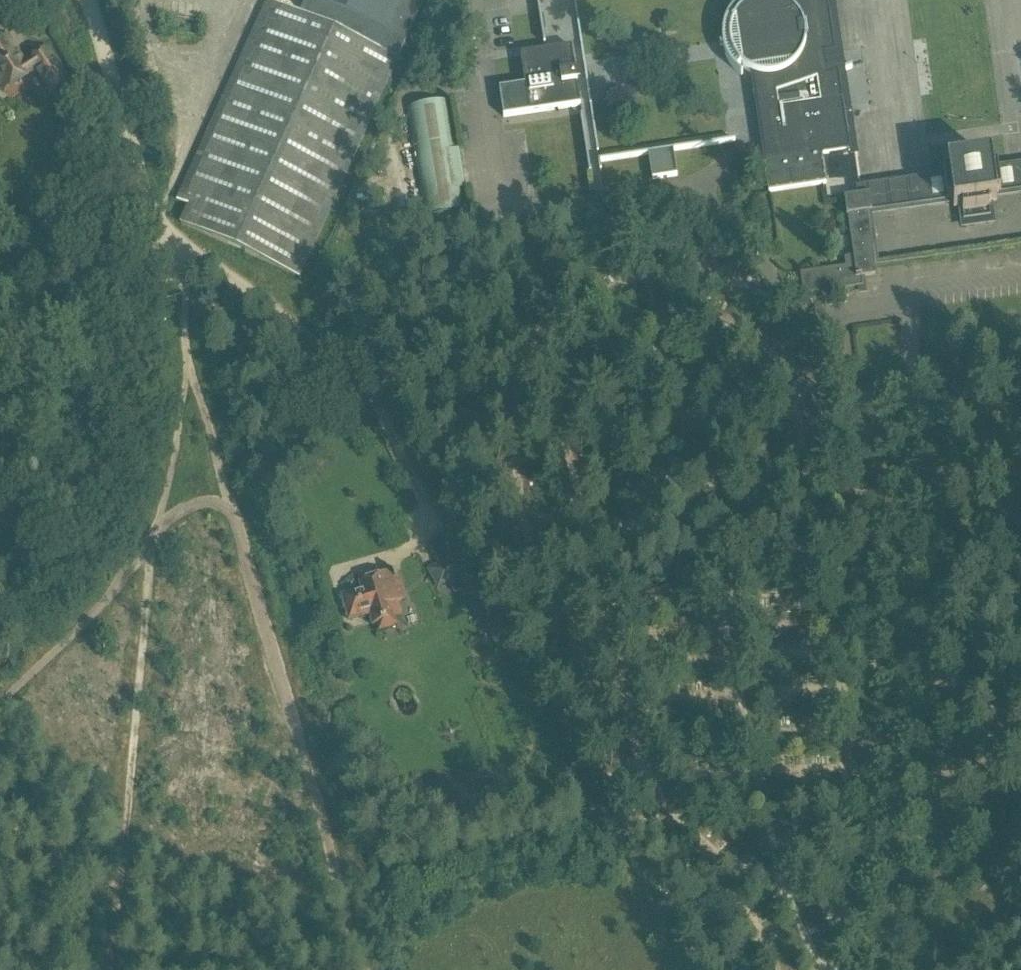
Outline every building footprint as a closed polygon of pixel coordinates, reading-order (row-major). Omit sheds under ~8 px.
[(300,14),(268,0),(178,202),(189,207),(181,225),(300,278),(424,0),(306,0),(300,14)] [(728,18),(726,21),(725,24),(725,26),(724,29),(723,31),(723,34),(723,37),(723,39),(723,42),(723,45),(723,48),(724,50),(725,53),(726,55),(727,58),(728,60),(729,63),(731,65),(732,67),(734,69),(738,73),(742,76),(746,71),(752,74),(755,92),(753,92),(754,94),(765,164),(851,151),(839,74),(852,69),(852,66),(828,75),(825,54),(836,53),(828,0),(769,0),(769,1),(766,1),(762,1),(759,2),(754,3),(749,5),(745,8),(743,9),(742,11),(740,13),(738,15),(737,17),(735,19),(734,21),(728,18)] [(25,64),(8,38),(0,43),(0,84),(5,92),(36,72),(51,95),(60,90),(69,84),(60,71),(47,50),(25,64)] [(504,118),(581,106),(572,48),(521,55),(526,86),(500,90),(504,118)] [(451,102),(407,109),(425,218),(469,211),(451,102)] [(674,152),(649,155),(652,180),(678,176),(674,152)] [(949,174),(927,177),(930,204),(952,201),(954,209),(962,208),(964,221),(991,218),(989,204),(997,203),(996,194),(1018,192),(1014,165),(992,168),(991,160),(982,161),(982,156),(955,159),(956,164),(948,166),(949,174)] [(856,187),(857,196),(844,198),(847,216),(847,217),(848,217),(854,256),(844,258),(846,266),(800,273),(803,295),(863,286),(862,278),(862,277),(877,275),(867,213),(873,212),(872,211),(868,186),(856,187)] [(431,548),(440,565),(444,564),(459,592),(476,583),(452,537),(431,548)] [(395,572),(361,583),(364,591),(344,598),(351,620),(371,614),(374,623),(379,625),(402,617),(398,602),(405,600),(395,572)] [(496,623),(484,599),(473,605),(486,629),(496,623)]
